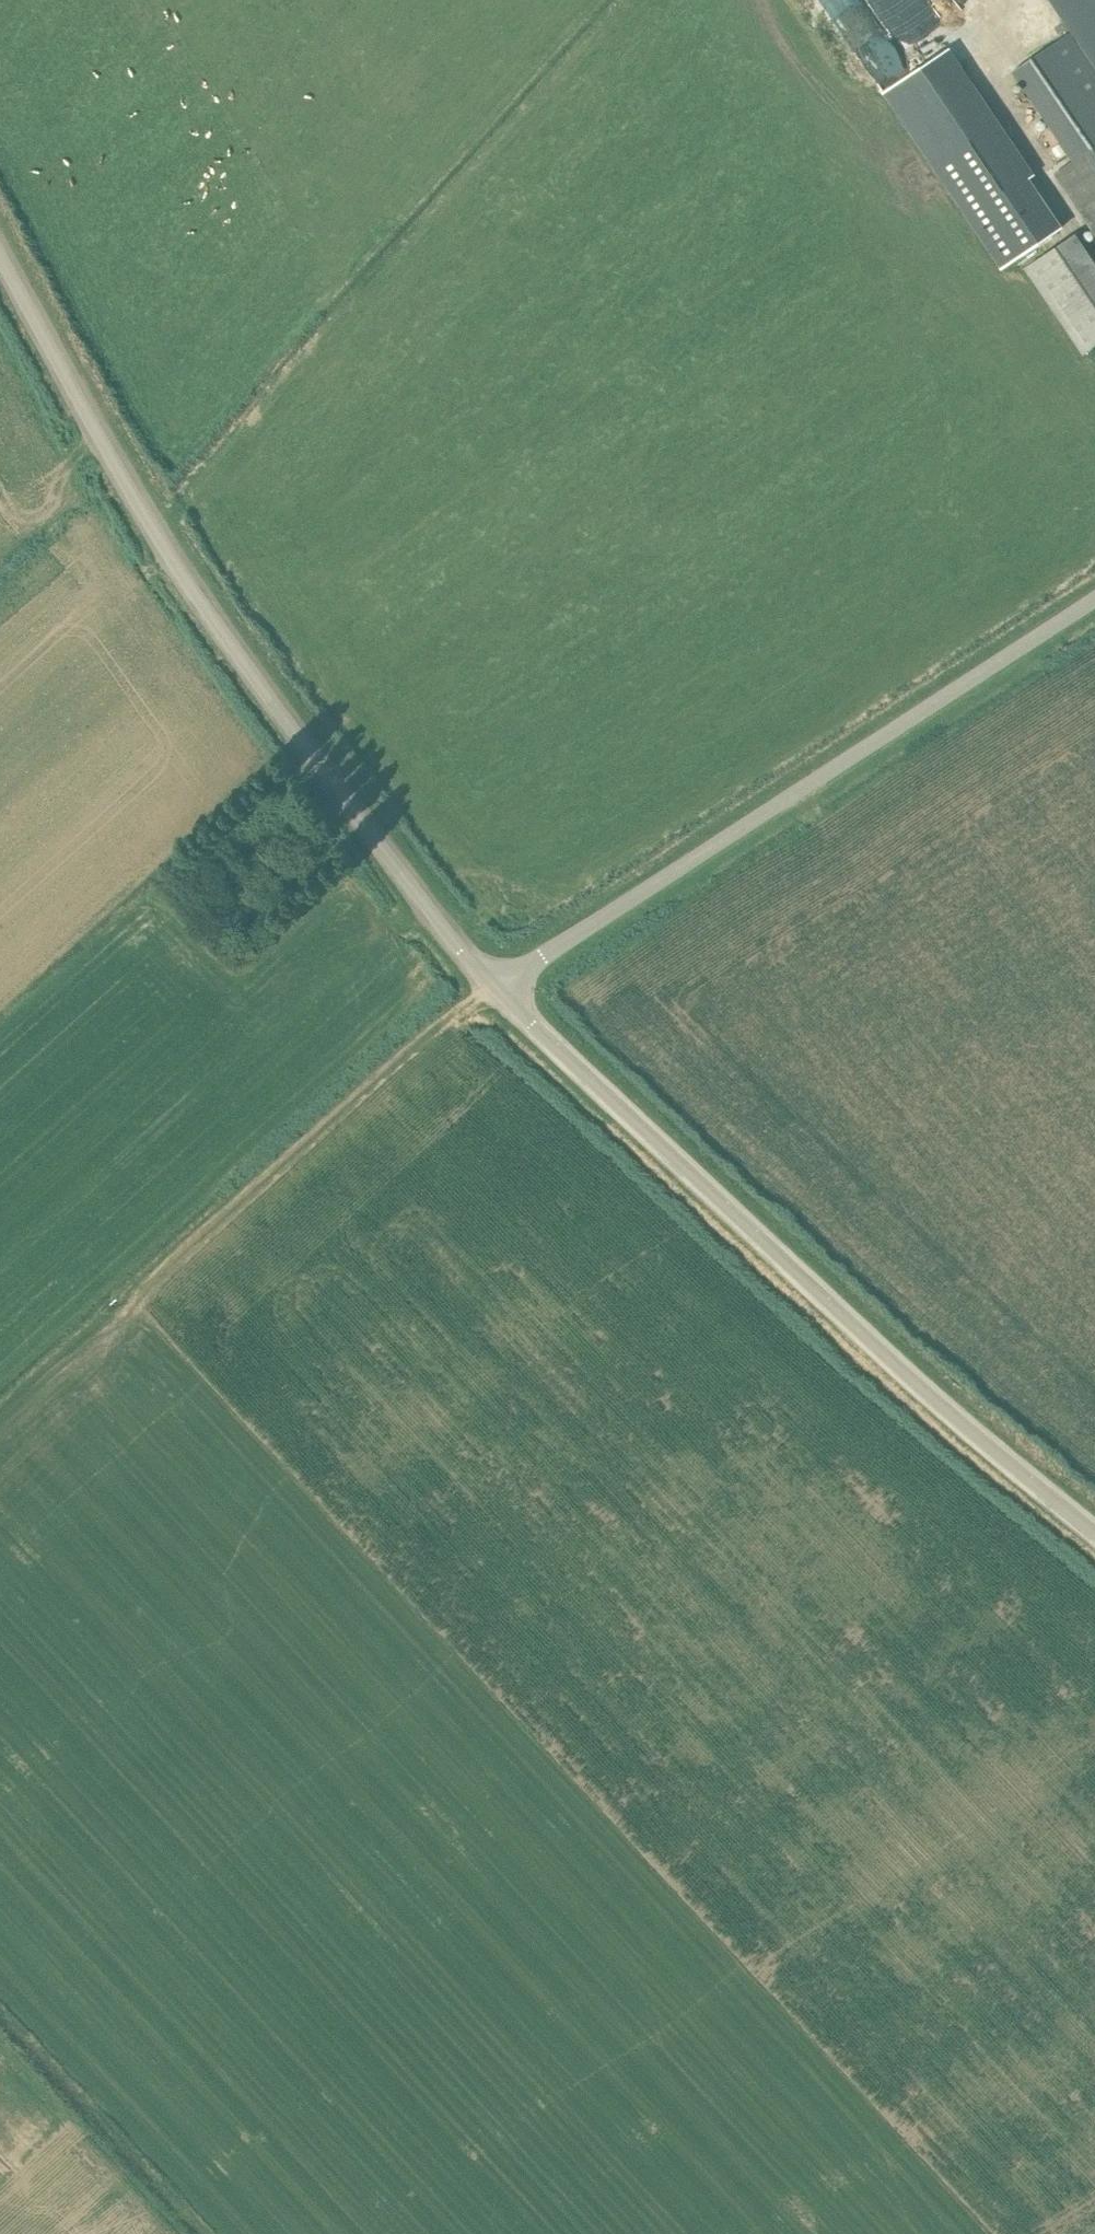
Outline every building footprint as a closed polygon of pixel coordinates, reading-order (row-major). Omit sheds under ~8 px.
[(1094,62),(1094,0),(1053,0),(1094,62)] [(1068,35),(1011,72),(1038,111),(1072,162),(1051,177),(1094,240),(1094,74),(1068,35)] [(1001,270),(1061,228),(1028,178),(1034,174),(950,49),(884,93),(1001,270)] [(1076,235),(1025,268),(1082,354),(1094,346),(1094,264),(1076,235)]
